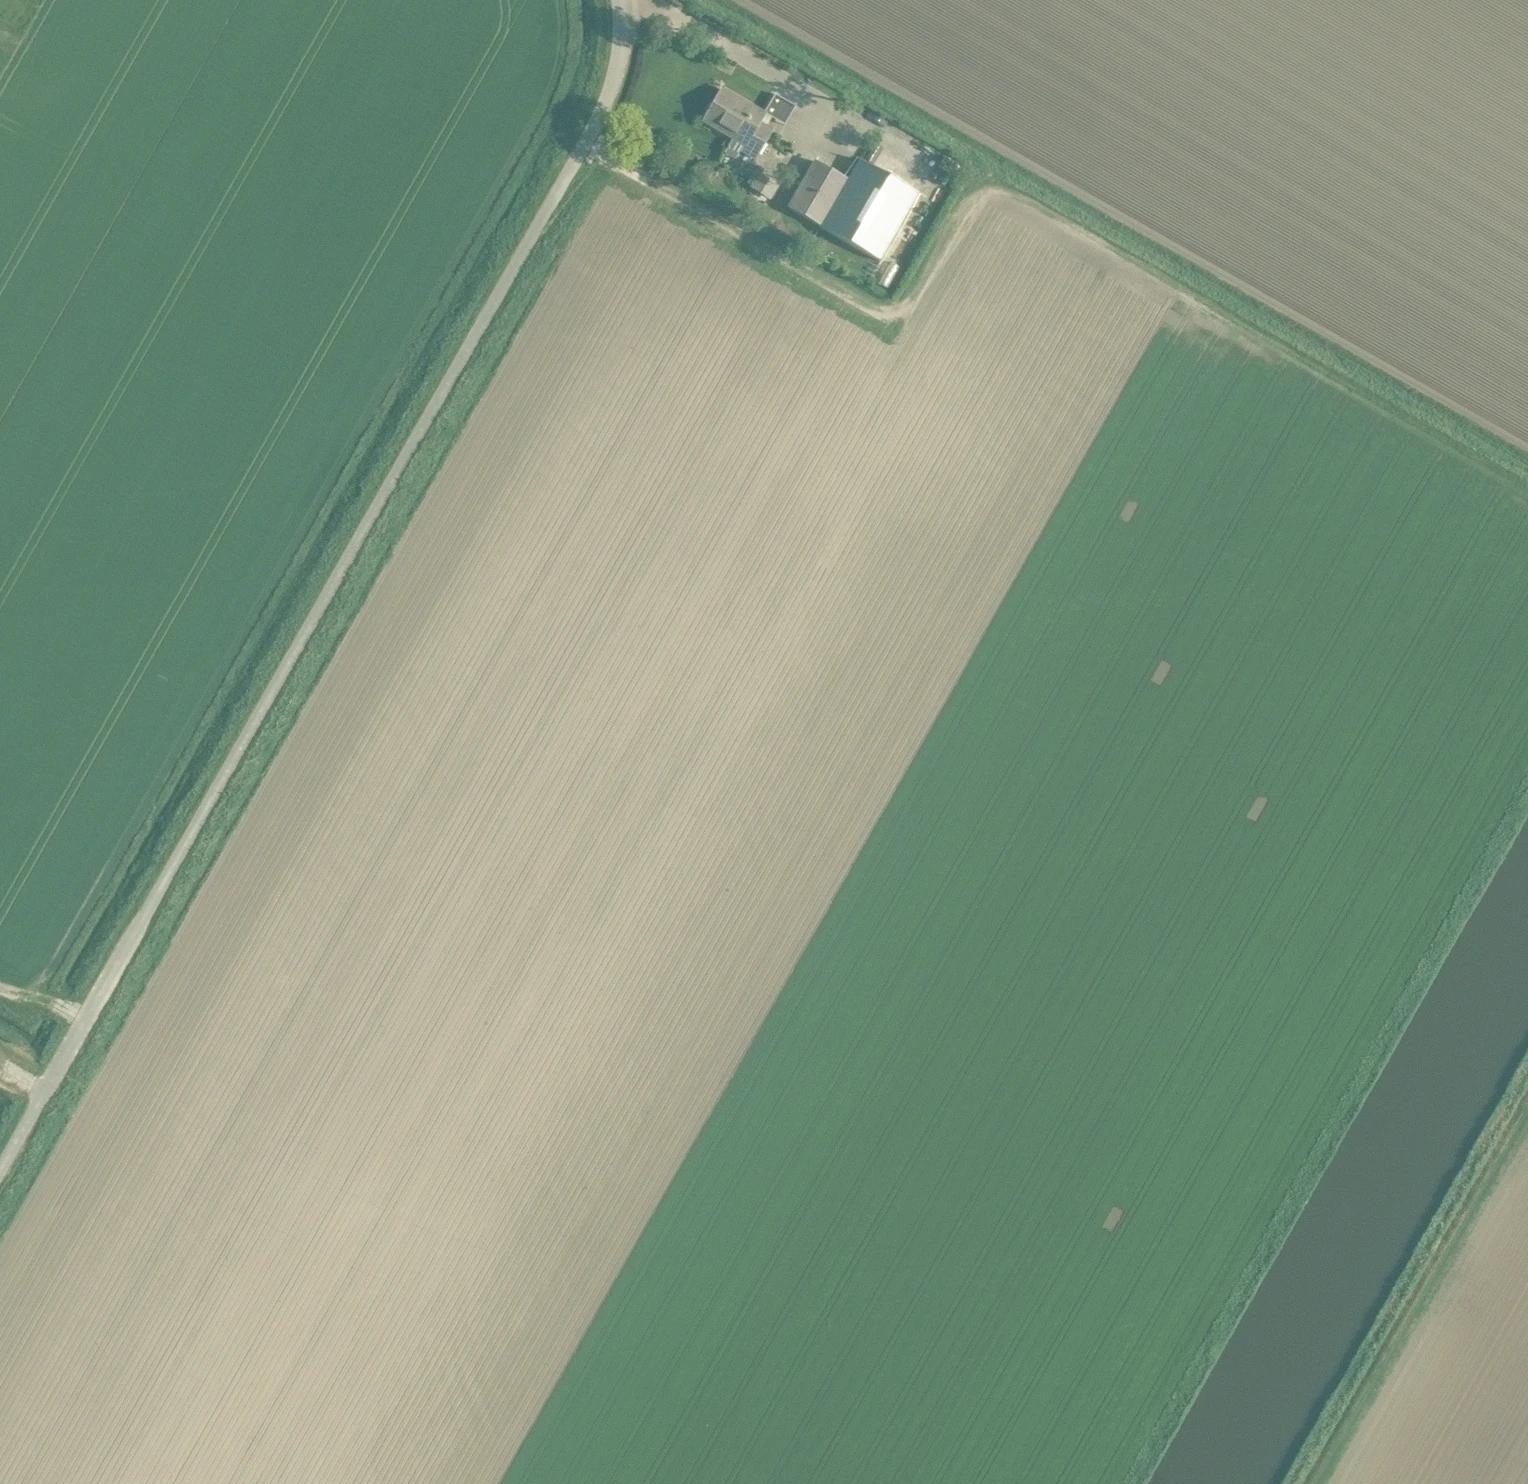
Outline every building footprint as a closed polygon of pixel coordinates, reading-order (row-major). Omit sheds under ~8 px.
[(703,121),(733,138),(728,148),(739,154),(741,150),(754,158),(771,129),(766,126),(771,117),(785,125),(795,106),(775,94),(764,113),(721,89),(703,121)] [(917,194),(859,159),(847,180),(820,227),(878,261),(917,194)] [(820,227),(847,180),(813,160),(786,207),(820,227)]
